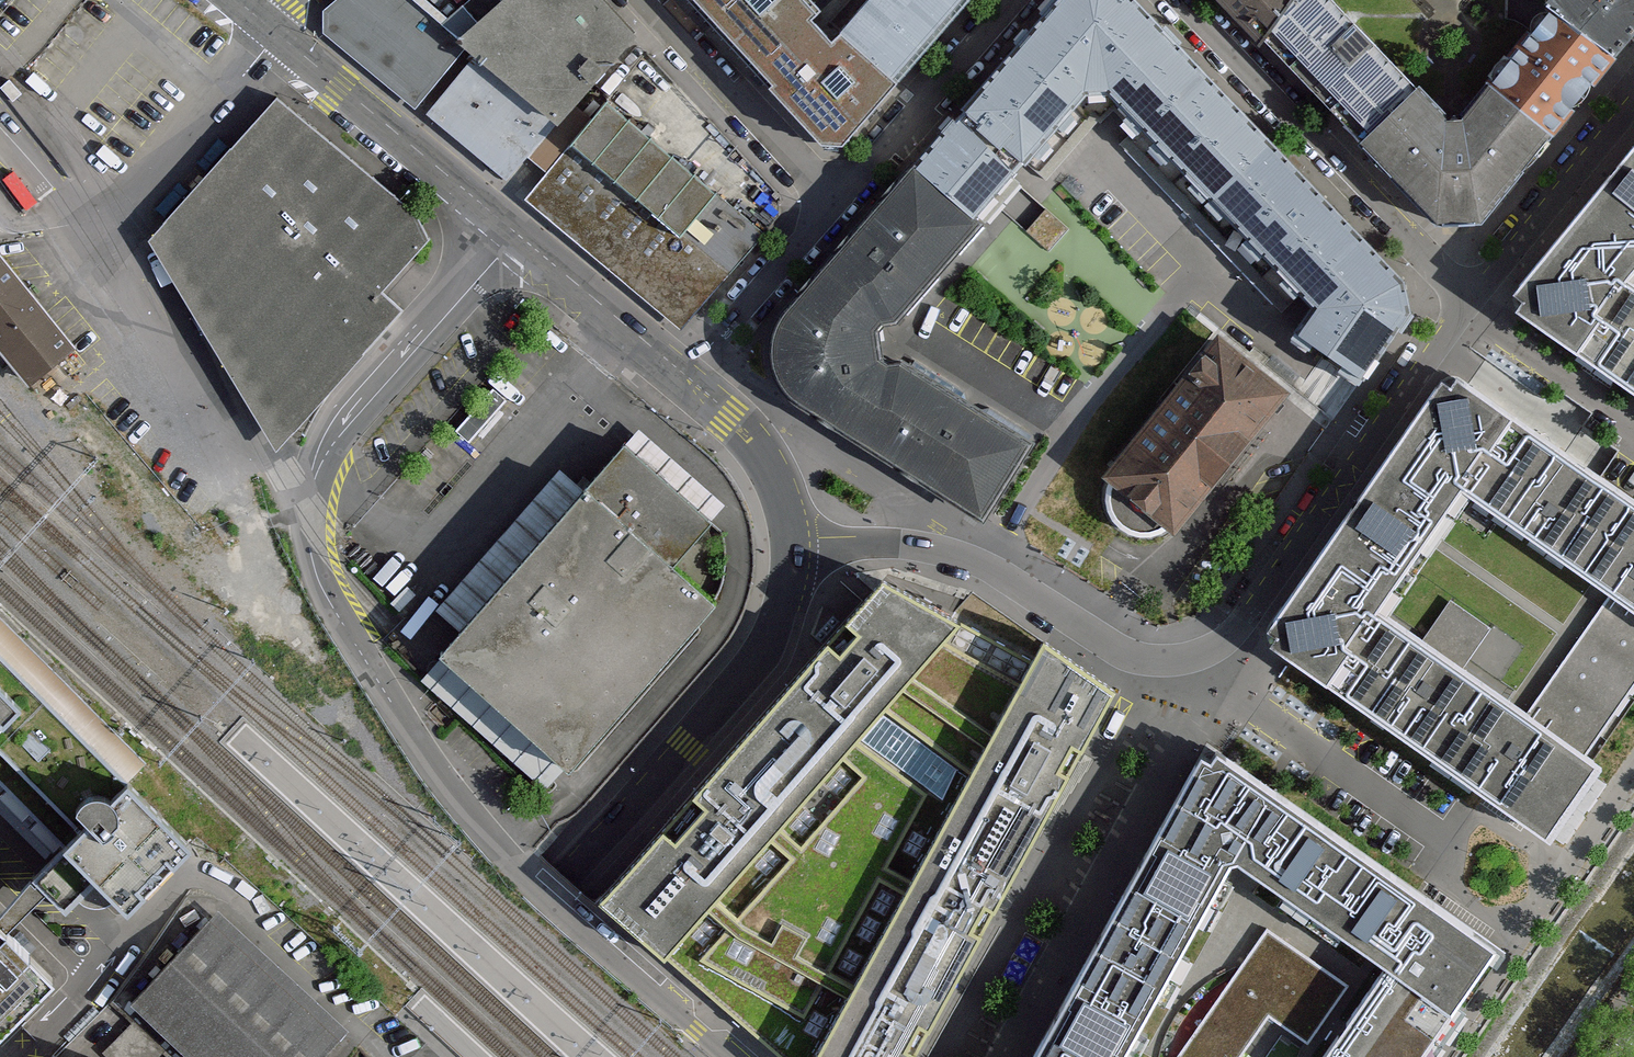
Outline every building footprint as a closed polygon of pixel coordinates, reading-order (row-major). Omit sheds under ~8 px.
[(463,49),(406,0),(343,0),(324,23),(417,103),(463,49)] [(599,0),(489,0),(448,30),(475,56),(550,123),(632,34),(599,0)] [(884,69),(842,23),(833,30),(814,10),(819,5),(814,0),(730,0),(769,41),(785,26),(853,98),(884,69)] [(842,23),(884,69),(954,0),(864,0),(842,23)] [(1027,32),(1085,86),(1108,84),(1212,191),(1268,136),(1136,0),(1055,0),(1027,32)] [(1265,29),(1294,0),(1237,0),(1265,29)] [(1337,0),(1310,0),(1283,27),(1381,123),(1421,83),(1337,0)] [(1629,37),(1633,31),(1633,0),(1582,0),(1629,37)] [(1623,48),(1571,7),(1516,75),(1568,117),(1623,48)] [(1085,86),(1027,32),(913,160),(971,208),(1085,86)] [(550,123),(475,56),(421,114),(501,182),(550,123)] [(1470,127),(1426,87),(1385,133),(1481,217),(1559,130),(1508,85),(1470,127)] [(761,232),(603,100),(524,194),(681,326),(761,232)] [(410,220),(266,101),(138,235),(265,446),(392,316),(370,294),(416,243),(410,220)] [(1403,274),(1268,136),(1212,191),(1316,301),(1297,326),(1364,375),(1412,307),(1403,274)] [(971,208),(913,160),(773,319),(769,343),(771,361),(777,380),(792,397),(984,519),(1032,439),(902,358),(890,359),(880,354),(877,326),(884,319),(896,318),(984,220),(971,208)] [(1577,234),(1633,274),(1633,166),(1577,234)] [(1050,205),(1028,228),(1051,251),(1073,228),(1050,205)] [(1633,291),(1633,274),(1577,234),(1519,303),(1591,353),(1633,291)] [(40,391),(81,353),(0,257),(0,343),(40,391)] [(1591,353),(1633,382),(1633,291),(1591,353)] [(1217,329),(1100,472),(1173,531),(1291,388),(1217,329)] [(1472,485),(1517,422),(1459,381),(1452,390),(1443,383),(1404,437),(1472,485)] [(480,422),(500,401),(491,392),(471,413),(480,422)] [(1548,539),(1593,475),(1517,422),(1472,485),(1548,539)] [(1431,548),(1472,485),(1404,437),(1313,562),(1388,611),(1431,548)] [(710,523),(624,449),(455,644),(443,657),(572,768),(716,602),(673,565),(710,523)] [(1633,557),(1633,504),(1593,475),(1548,539),(1614,585),(1633,557)] [(1614,585),(1572,644),(1627,683),(1633,673),(1633,557),(1614,585)] [(1340,681),(1388,611),(1313,562),(1271,625),(1282,632),(1277,639),(1340,681)] [(778,1056),(891,1056),(973,918),(1111,681),(1044,636),(1030,660),(960,619),(921,597),(884,575),(692,811),(614,913),(682,973),(778,1056)] [(1415,736),(1466,664),(1491,628),(1450,601),(1425,636),(1388,611),(1340,681),(1415,736)] [(1627,683),(1572,644),(1528,707),(1476,780),(1531,819),(1627,683)] [(47,855),(0,902),(0,927),(6,934),(62,878),(113,929),(197,845),(0,650),(0,809),(47,855)] [(1512,696),(1466,664),(1415,736),(1476,780),(1528,707),(1512,696)] [(1178,831),(1246,872),(1286,813),(1227,773),(1223,779),(1221,783),(1210,777),(1178,831)] [(1246,872),(1320,922),(1360,862),(1286,813),(1246,872)] [(1140,894),(1211,936),(1237,888),(1246,872),(1178,831),(1169,846),(1140,894)] [(1320,922),(1382,963),(1422,903),(1360,862),(1320,922)] [(1101,960),(1172,1002),(1211,936),(1140,894),(1101,960)] [(1382,963),(1448,1007),(1488,948),(1422,903),(1382,963)] [(139,1008),(195,1056),(346,1056),(361,1040),(221,916),(139,1008)] [(49,976),(6,934),(0,927),(0,1025),(49,976)] [(1271,1016),(1308,1041),(1345,989),(1267,935),(1182,1056),(1242,1056),(1271,1016)] [(1121,1056),(1139,1056),(1172,1002),(1101,960),(1064,1023),(1121,1056)] [(1448,1007),(1382,963),(1318,1056),(1415,1056),(1448,1007)] [(108,1056),(156,1056),(161,1051),(130,1023),(103,1052),(108,1056)] [(1064,1023),(1044,1056),(1121,1056),(1064,1023)]
